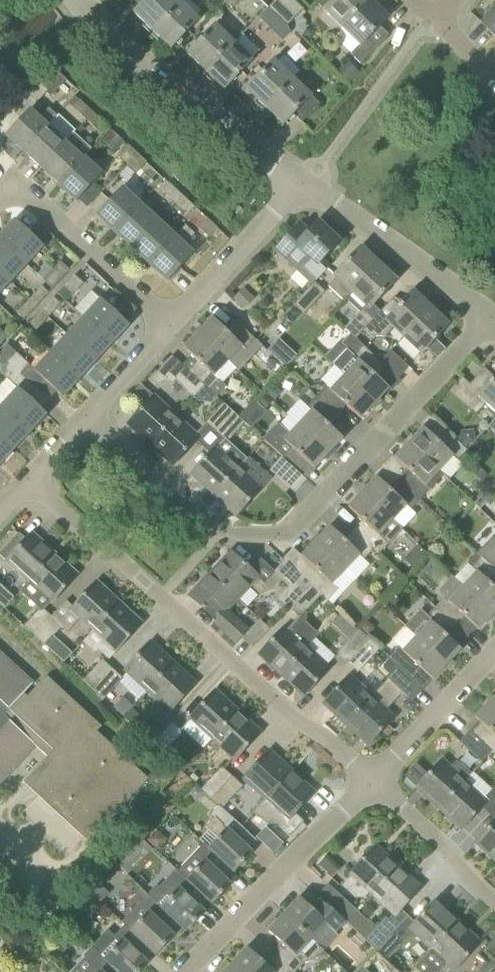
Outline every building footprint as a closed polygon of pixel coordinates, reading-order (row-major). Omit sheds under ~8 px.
[(153,31),(181,3),(183,0),(142,0),(144,2),(134,13),(153,31)] [(240,0),(224,0),(223,0),(232,9),(240,0)] [(277,0),(276,0),(269,8),(287,26),(295,18),(277,0)] [(295,18),(303,9),(294,0),(277,0),(295,18)] [(370,0),(318,0),(316,3),(342,28),(370,0)] [(342,28),(360,46),(352,54),(360,63),(387,36),(379,27),(389,17),(371,0),(370,0),(342,28)] [(181,3),(153,31),(171,48),(198,19),(181,3)] [(480,22),(494,36),(494,34),(494,7),(480,22)] [(302,17),(296,23),(296,30),(302,36),(306,32),(306,21),(302,17)] [(215,25),(188,54),(206,72),(234,43),(215,25)] [(252,61),(234,44),(234,43),(206,72),(224,89),(252,61)] [(247,89),(265,107),(293,78),(300,70),(285,56),(278,64),(275,60),(247,89)] [(66,80),(62,76),(52,67),(27,95),(37,103),(46,93),(51,97),(66,80)] [(321,103),(293,78),(265,107),(283,124),(293,114),(302,123),(321,103)] [(80,100),(79,101),(73,107),(86,120),(93,112),(80,100)] [(24,152),(48,125),(30,109),(6,135),(24,152)] [(93,112),(86,120),(99,132),(107,125),(93,112)] [(24,152),(41,168),(66,142),(48,125),(24,152)] [(66,142),(41,168),(59,185),(84,158),(66,142)] [(118,156),(127,165),(138,154),(128,145),(118,156)] [(137,174),(147,163),(147,162),(138,154),(127,165),(137,174)] [(84,158),(59,185),(77,201),(101,174),(84,158)] [(169,183),(168,183),(162,190),(175,202),(182,195),(169,183)] [(115,231),(139,205),(121,188),(97,214),(115,231)] [(182,195),(175,202),(188,215),(195,207),(182,195)] [(115,231),(133,248),(157,221),(139,205),(115,231)] [(206,217),(197,227),(209,237),(217,228),(206,217)] [(0,238),(0,239),(26,263),(43,245),(16,221),(0,238)] [(151,264),(175,238),(157,221),(133,248),(151,264)] [(277,249),(299,270),(313,284),(315,282),(330,267),(322,259),(339,242),(318,222),(302,239),(294,231),(277,249)] [(186,226),(175,238),(151,264),(169,281),(193,254),(184,246),(195,234),(186,226)] [(0,239),(0,272),(9,281),(26,263),(0,239)] [(352,294),(379,264),(361,248),(335,276),(336,278),(328,287),(344,301),(351,293),(352,294)] [(43,280),(53,289),(70,271),(61,262),(43,280)] [(396,281),(379,264),(352,294),(346,300),(360,312),(345,329),(356,339),(364,330),(374,319),(378,315),(370,309),(396,281)] [(9,281),(0,272),(0,290),(9,281)] [(64,286),(74,295),(84,283),(74,275),(64,286)] [(315,282),(313,284),(295,304),(305,314),(325,292),(315,282)] [(42,286),(29,299),(37,306),(49,293),(42,286)] [(244,310),(255,299),(244,288),(233,299),(244,310)] [(392,299),(378,315),(374,319),(364,330),(371,337),(386,336),(394,327),(405,337),(430,309),(413,292),(400,306),(392,299)] [(54,297),(41,311),(48,318),(61,304),(54,297)] [(25,320),(37,306),(29,299),(17,313),(25,320)] [(85,318),(111,342),(128,325),(102,300),(85,318)] [(448,325),(430,309),(405,337),(422,353),(448,325)] [(55,325),(48,318),(41,311),(29,324),(44,337),(55,325)] [(68,336),(95,360),(111,342),(85,318),(68,336)] [(212,318),(198,333),(228,361),(241,347),(246,351),(256,340),(236,321),(227,331),(212,318)] [(192,355),(183,365),(205,386),(217,396),(227,386),(223,383),(236,369),(228,361),(198,333),(184,348),(192,355)] [(52,353),(78,378),(95,360),(68,336),(52,353)] [(279,337),(269,350),(287,365),(297,353),(279,337)] [(21,374),(30,365),(10,346),(1,355),(10,364),(21,374)] [(333,364),(345,375),(375,403),(389,388),(380,380),(389,370),(381,363),(364,346),(354,357),(347,350),(333,364)] [(398,379),(409,367),(392,351),(381,363),(389,370),(398,379)] [(78,378),(52,353),(35,371),(62,396),(78,378)] [(13,383),(21,374),(10,364),(2,373),(13,383)] [(205,386),(183,365),(173,376),(165,368),(155,380),(159,384),(173,383),(177,380),(195,397),(205,386)] [(486,404),(494,412),(494,377),(490,382),(481,374),(485,369),(485,368),(462,393),(472,402),(477,396),(486,404)] [(328,386),(318,397),(338,415),(346,405),(361,419),(375,403),(345,375),(332,389),(328,386)] [(267,393),(275,401),(282,393),(274,386),(267,393)] [(46,413),(37,406),(19,389),(3,407),(31,433),(37,426),(35,424),(46,413)] [(150,445),(177,417),(154,396),(128,424),(150,445)] [(328,425),(338,415),(318,397),(308,407),(312,411),(299,425),(329,453),(343,438),(328,425)] [(224,404),(207,422),(217,432),(235,413),(224,404)] [(3,407),(0,410),(0,437),(12,449),(22,439),(24,440),(31,433),(3,407)] [(217,432),(225,439),(226,440),(228,441),(245,422),(235,413),(217,432)] [(177,417),(150,445),(173,465),(199,437),(177,417)] [(299,425),(291,434),(280,424),(276,425),(263,439),(282,457),(297,471),(297,470),(306,461),(315,468),(329,453),(299,425)] [(423,427),(408,443),(439,471),(453,457),(457,460),(468,449),(447,430),(437,441),(423,427)] [(462,431),(458,435),(469,446),(474,441),(473,430),(462,431)] [(0,437),(0,466),(5,461),(3,460),(12,449),(0,437)] [(225,439),(210,454),(192,474),(214,495),(240,467),(247,459),(228,441),(226,440),(225,439)] [(439,471),(408,443),(395,458),(410,471),(401,481),(420,499),(430,489),(426,486),(439,471)] [(297,471),(282,457),(270,470),(290,488),(302,475),(297,470),(297,471)] [(240,467),(214,495),(236,515),(262,487),(240,467)] [(362,492),(393,521),(406,506),(410,510),(420,499),(401,481),(391,491),(377,477),(362,492)] [(402,529),(393,521),(362,492),(348,507),(363,521),(354,531),(374,549),(379,554),(388,544),(402,529)] [(330,526),(315,542),(345,570),(359,555),(364,560),(374,549),(354,531),(345,540),(330,526)] [(55,554),(33,533),(27,540),(19,533),(0,554),(0,555),(29,582),(55,554)] [(298,572),(311,585),(327,599),(336,589),(332,585),(345,570),(315,542),(302,556),(307,562),(298,572)] [(494,570),(494,550),(493,548),(483,559),(494,570)] [(231,552),(210,573),(238,600),(259,578),(231,552)] [(77,574),(55,554),(29,582),(51,603),(77,574)] [(464,587),(493,615),(494,613),(494,588),(494,587),(494,585),(494,570),(483,559),(473,569),(477,573),(464,587)] [(285,560),(274,572),(300,596),(311,585),(298,572),(285,560)] [(238,600),(210,573),(189,596),(216,620),(214,622),(222,629),(233,617),(227,611),(238,600)] [(66,601),(52,617),(34,636),(45,645),(62,627),(68,632),(80,619),(93,632),(120,603),(97,582),(74,607),(66,601)] [(5,608),(15,597),(0,583),(0,604),(5,608)] [(322,595),(311,585),(300,596),(289,609),(300,619),(322,595)] [(451,602),(447,598),(437,608),(468,637),(477,627),(479,630),(493,615),(464,587),(451,602)] [(120,603),(93,632),(115,652),(142,623),(120,603)] [(42,607),(24,626),(34,636),(52,617),(42,607)] [(406,627),(417,637),(447,665),(461,649),(459,647),(468,637),(437,608),(429,617),(421,610),(406,627)] [(331,624),(341,633),(350,624),(340,615),(331,624)] [(259,620),(256,624),(242,638),(252,648),(269,630),(259,620)] [(259,655),(282,676),(308,647),(286,627),(259,655)] [(338,653),(348,663),(370,639),(360,630),(338,653)] [(398,649),(390,658),(400,667),(409,676),(418,667),(433,680),(447,665),(417,637),(403,653),(398,649)] [(380,649),(370,639),(348,663),(358,673),(380,649)] [(147,691),(173,663),(151,642),(125,671),(147,691)] [(308,647),(282,676),(304,696),(330,668),(308,647)] [(24,694),(33,684),(0,653),(0,778),(35,741),(58,762),(36,785),(89,834),(141,777),(92,732),(96,727),(44,679),(27,697),(24,694)] [(384,670),(391,676),(400,667),(390,658),(384,665),(384,670)] [(103,660),(83,681),(94,690),(113,669),(103,660)] [(173,663),(147,691),(170,712),(196,683),(173,663)] [(400,667),(391,676),(388,679),(410,699),(421,687),(409,676),(400,667)] [(123,679),(113,669),(94,690),(104,700),(123,679)] [(324,704),(346,725),(373,696),(350,676),(324,704)] [(212,740),(238,712),(216,691),(189,719),(212,740)] [(123,696),(113,708),(123,717),(133,705),(123,696)] [(368,745),(395,717),(373,696),(346,725),(368,745)] [(410,700),(403,707),(409,713),(416,706),(410,700)] [(489,703),(475,718),(479,721),(470,731),(492,751),(494,754),(494,708),(489,703)] [(238,712),(212,740),(235,761),(260,732),(238,712)] [(173,722),(163,713),(142,735),(152,745),(173,722)] [(173,722),(152,745),(163,754),(183,732),(173,722)] [(482,763),(492,751),(470,731),(460,742),(482,763)] [(243,779),(266,800),(292,772),(270,751),(243,779)] [(181,756),(174,763),(183,772),(190,764),(181,756)] [(456,764),(452,769),(443,760),(417,788),(439,809),(465,781),(472,774),(462,765),(456,764)] [(421,783),(428,769),(414,762),(407,776),(421,783)] [(212,799),(233,777),(222,767),(201,789),(212,799)] [(304,822),(295,813),(314,792),(292,772),(266,800),(255,813),(268,825),(278,824),(289,836),(304,822)] [(219,806),(222,809),(226,805),(243,787),(233,777),(212,799),(219,806)] [(487,801),(465,781),(439,809),(461,829),(487,801)] [(253,837),(231,817),(222,809),(219,806),(211,814),(214,818),(206,827),(218,839),(209,849),(231,869),(234,872),(252,853),(245,846),(253,837)] [(494,861),(494,822),(476,843),(494,861)] [(274,854),(283,844),(275,836),(265,846),(274,854)] [(223,878),(231,869),(209,849),(204,844),(178,871),(205,897),(212,904),(230,885),(223,878)] [(350,874),(372,894),(398,866),(376,846),(350,874)] [(128,874),(135,867),(127,858),(119,866),(128,874)] [(421,887),(398,866),(372,894),(395,915),(421,887)] [(154,901),(175,920),(186,931),(204,912),(197,905),(205,897),(178,871),(176,869),(159,887),(164,891),(155,901),(154,901)] [(319,898),(344,921),(347,923),(354,916),(358,912),(328,884),(317,896),(319,898)] [(125,925),(124,926),(148,948),(149,948),(156,955),(174,936),(166,929),(175,920),(154,901),(155,901),(148,894),(122,922),(125,925)] [(344,921),(319,898),(310,907),(299,897),(284,914),(312,940),(327,924),(335,931),(344,921)] [(431,949),(457,921),(436,901),(409,929),(431,949)] [(294,971),(296,971),(304,964),(316,959),(323,950),(312,940),(284,914),(268,931),(284,946),(275,955),(294,971)] [(387,939),(397,928),(386,918),(372,933),(354,916),(347,923),(376,950),(387,939)] [(447,963),(454,970),(480,942),(457,921),(431,949),(432,950),(411,971),(439,971),(447,963)] [(118,971),(140,971),(148,963),(140,957),(148,948),(124,926),(114,936),(107,929),(91,946),(118,971)] [(399,949),(387,939),(376,950),(388,961),(399,949)] [(91,946),(82,957),(91,966),(86,971),(118,971),(91,946)] [(275,955),(265,965),(247,947),(232,963),(242,971),(294,971),(275,955)] [(14,971),(29,971),(33,967),(26,960),(14,971)] [(0,964),(0,971),(10,971),(1,963),(0,964)] [(232,963),(225,971),(242,971),(232,963)]
